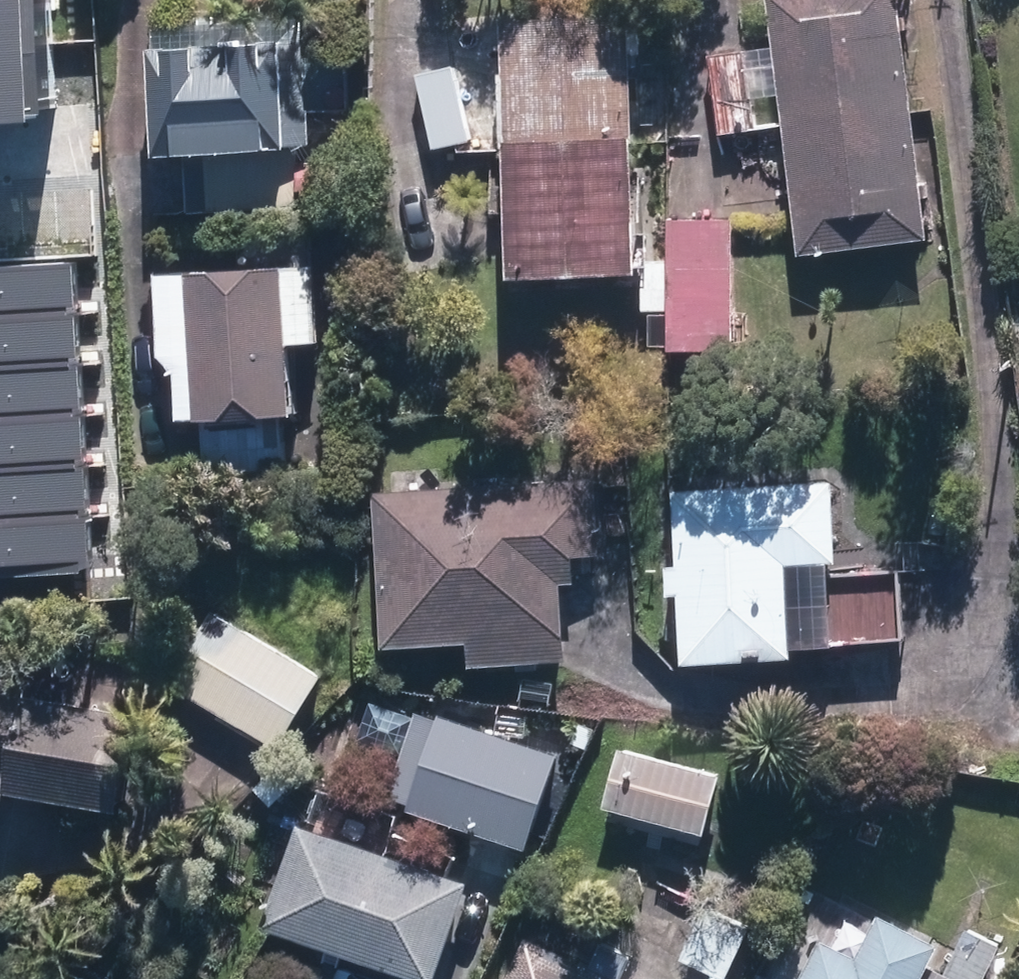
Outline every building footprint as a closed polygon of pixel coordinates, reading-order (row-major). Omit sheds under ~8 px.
[(41,120),(33,0),(0,0),(0,122),(41,120)] [(902,0),(768,0),(774,51),(709,59),(718,136),(784,129),(915,113),(902,0)] [(646,2),(521,10),(530,133),(655,123),(646,2)] [(145,47),(151,157),(295,146),(304,140),(297,38),(145,47)] [(431,69),(447,145),(484,137),(468,61),(431,69)] [(930,245),(915,113),(784,129),(798,261),(930,245)] [(665,261),(655,123),(530,133),(540,269),(665,261)] [(686,346),(751,346),(751,215),(686,216),(686,346)] [(70,307),(67,259),(0,263),(0,314),(70,310),(70,307)] [(311,269),(182,276),(191,424),(284,419),(280,348),(316,346),(311,269)] [(73,358),(70,310),(0,314),(0,363),(73,358)] [(76,409),(73,358),(0,363),(0,414),(76,409)] [(80,463),(76,409),(0,414),(0,468),(80,463)] [(83,512),(80,463),(0,468),(0,517),(83,512)] [(589,483),(367,494),(375,652),(463,649),(464,672),(560,667),(554,561),(593,558),(589,483)] [(678,600),(682,670),(796,663),(795,650),(906,644),(902,570),(839,573),(835,486),(674,494),(679,569),(667,570),(667,600),(678,600)] [(86,566),(83,512),(0,517),(0,572),(86,566)] [(183,682),(293,747),(337,674),(226,609),(183,682)] [(152,794),(165,689),(56,674),(58,664),(0,655),(0,779),(38,784),(38,779),(152,794)] [(555,759),(415,712),(383,805),(523,852),(555,759)] [(602,813),(702,840),(719,778),(618,751),(602,813)] [(267,926),(428,978),(438,978),(471,887),(368,851),(332,838),(298,827),(267,926)] [(816,978),(997,978),(1016,942),(978,922),(957,968),(946,963),(958,937),(895,907),(872,951),(838,934),(816,978)] [(718,978),(728,978),(751,934),(708,913),(684,963),(718,978)] [(638,971),(651,946),(622,934),(611,959),(546,928),(523,978),(656,978),(638,971)] [(1007,978),(1018,978),(1018,956),(1007,978)]
